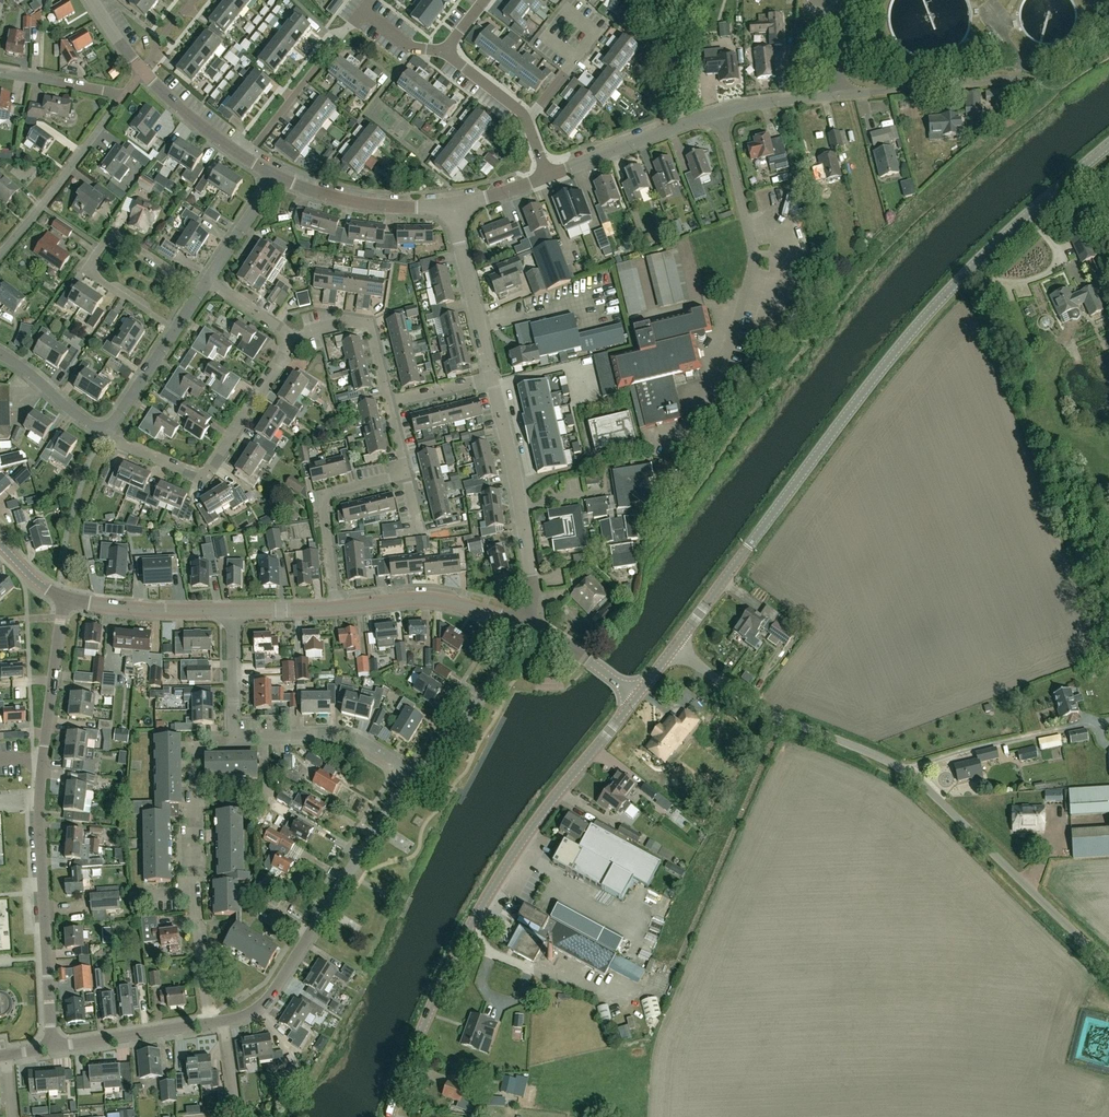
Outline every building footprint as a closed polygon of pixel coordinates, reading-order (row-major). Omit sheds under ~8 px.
[(41,0),(39,0),(30,6),(34,12),(44,5),(41,0)] [(51,10),(58,23),(74,13),(66,0),(51,10)] [(142,0),(134,0),(130,6),(146,18),(153,9),(142,0)] [(153,9),(160,0),(142,0),(153,9)] [(224,4),(239,16),(247,7),(237,0),(227,0),(224,4)] [(426,3),(440,14),(447,6),(439,0),(428,0),(426,3)] [(526,0),(511,0),(509,2),(525,15),(530,10),(535,14),(539,10),(526,0)] [(539,10),(542,12),(546,15),(549,10),(542,5),(543,5),(537,1),(537,0),(526,0),(539,10)] [(613,4),(609,10),(613,14),(616,9),(621,13),(631,0),(630,0),(608,0),(613,4)] [(525,15),(509,2),(505,7),(508,9),(503,15),(515,23),(523,30),(527,25),(521,21),(525,15)] [(426,3),(420,11),(434,22),(440,14),(426,3)] [(224,4),(216,13),(232,25),(239,16),(224,4)] [(338,9),(332,4),(327,11),(333,16),(338,9)] [(278,6),(272,13),(279,18),(283,14),(279,11),(281,9),(278,6)] [(264,17),(269,10),(265,7),(260,14),(264,17)] [(420,11),(413,20),(427,31),(434,22),(420,11)] [(40,28),(41,12),(31,18),(31,28),(40,28)] [(542,12),(538,16),(544,21),(548,16),(546,15),(542,12)] [(232,25),(216,13),(209,22),(225,35),(232,25)] [(270,15),(265,22),(274,29),(279,22),(270,15)] [(288,25),(303,37),(311,28),(295,15),(288,25)] [(783,45),(782,16),(769,17),(769,15),(749,16),(750,34),(770,33),(770,46),(783,45)] [(256,26),(262,19),(258,16),(252,23),(256,26)] [(728,30),(732,30),(733,37),(740,37),(739,19),(727,20),(728,30)] [(510,29),(521,37),(525,31),(523,30),(515,23),(510,29)] [(263,24),(258,31),(268,39),(271,36),(269,35),(268,31),(270,29),(263,24)] [(249,35),(255,28),(251,25),(246,32),(245,32),(249,35)] [(303,37),(288,25),(280,34),(296,46),(303,37)] [(484,56),(496,40),(490,36),(495,30),(490,26),(486,32),(480,27),(475,34),(473,33),(467,39),(475,46),(481,50),(479,52),(484,56)] [(74,54),(76,53),(77,54),(93,44),(85,31),(77,36),(62,45),(61,54),(68,65),(77,60),(74,54)] [(24,36),(10,33),(6,53),(23,56),(25,44),(23,44),(24,36)] [(198,43),(214,55),(222,46),(206,33),(198,43)] [(254,43),(260,36),(256,33),(250,40),(254,43)] [(511,42),(515,36),(511,33),(506,39),(511,42)] [(280,34),(273,43),(289,55),(296,46),(280,34)] [(519,39),(515,36),(511,42),(515,45),(519,39)] [(613,36),(609,41),(631,59),(639,49),(624,37),(620,42),(613,36)] [(604,37),(600,42),(604,46),(608,41),(604,37)] [(648,43),(640,37),(635,44),(643,50),(648,43)] [(502,44),(496,40),(484,56),(488,59),(490,57),(496,61),(511,42),(506,39),(502,44)] [(237,44),(233,48),(240,54),(249,42),(245,40),(240,46),(237,44)] [(631,59),(609,41),(606,46),(613,51),(609,56),(624,67),(631,59)] [(252,45),(249,42),(240,54),(244,57),(247,53),(247,52),(252,45)] [(515,45),(511,42),(496,61),(501,65),(499,68),(504,71),(516,56),(510,51),(515,45)] [(214,55),(198,43),(191,52),(207,64),(214,55)] [(289,55),(273,43),(266,52),(282,64),(289,55)] [(240,54),(233,48),(232,47),(228,51),(229,52),(224,58),(231,65),(240,54)] [(775,77),(773,49),(755,51),(758,78),(775,77)] [(719,73),(720,82),(724,82),(725,84),(727,85),(733,85),(734,83),(734,81),(738,80),(736,55),(716,57),(715,50),(705,51),(705,60),(706,74),(719,73)] [(207,64),(191,52),(184,61),(200,74),(207,64)] [(282,64),(266,52),(258,61),(274,74),(282,64)] [(244,57),(240,54),(231,65),(234,67),(244,57)] [(516,56),(504,71),(508,75),(510,73),(516,77),(531,58),(526,54),(522,60),(516,56)] [(599,54),(596,59),(618,76),(624,67),(609,56),(606,60),(599,54)] [(359,55),(355,59),(355,60),(338,82),(347,89),(358,73),(355,70),(360,63),(364,58),(359,55)] [(392,63),(397,67),(404,59),(399,55),(392,63)] [(355,60),(355,59),(351,56),(345,63),(341,60),(329,75),(338,82),(355,60)] [(535,61),(531,58),(516,77),(521,81),(519,84),(524,87),(536,71),(530,67),(535,61)] [(624,81),(618,76),(596,59),(592,64),(605,74),(602,79),(616,90),(624,81)] [(200,74),(184,61),(177,71),(192,83),(200,74)] [(224,74),(229,67),(222,62),(217,69),(224,74)] [(407,94),(424,72),(428,66),(424,63),(419,68),(414,75),(409,72),(398,87),(407,94)] [(373,74),(356,96),(365,103),(377,88),(372,84),(378,78),(382,74),(377,69),(373,74)] [(363,77),(358,73),(347,89),(356,96),(373,74),(368,70),(363,77)] [(542,76),(536,71),(524,87),(528,91),(530,88),(536,93),(542,86),(551,74),(546,70),(542,76)] [(229,82),(234,75),(231,72),(225,79),(229,82)] [(428,75),(424,72),(407,94),(415,101),(427,86),(423,82),(428,75)] [(216,83),(222,76),(218,73),(213,80),(216,83)] [(247,82),(263,94),(271,85),(255,73),(247,82)] [(585,73),(582,77),(609,99),(616,90),(602,79),(598,83),(585,73)] [(609,99),(582,77),(578,82),(585,87),(591,92),(588,96),(582,91),(581,91),(596,103),(603,108),(609,99)] [(222,91),(227,84),(223,81),(218,88),(222,91)] [(263,94),(247,82),(240,91),(256,104),(263,94)] [(427,86),(415,101),(424,108),(441,86),(437,82),(432,89),(427,86)] [(207,95),(213,88),(209,85),(203,92),(207,95)] [(441,86),(424,108),(433,114),(445,99),(441,96),(446,89),(445,89),(441,86)] [(467,89),(460,97),(466,102),(473,93),(467,89)] [(214,101),(220,93),(216,90),(210,97),(210,98),(214,101)] [(571,90),(568,95),(589,112),(596,103),(581,91),(578,96),(571,90)] [(256,104),(240,91),(233,100),(249,113),(256,104)] [(12,104),(9,104),(10,95),(0,93),(0,120),(9,121),(10,113),(12,104)] [(313,108),(328,120),(335,111),(314,93),(310,98),(317,104),(313,108)] [(326,98),(330,101),(334,96),(329,93),(326,98)] [(589,112),(568,95),(564,99),(571,105),(568,109),(582,121),(589,112)] [(450,103),(445,99),(433,114),(443,122),(454,107),(456,108),(461,101),(455,96),(450,103)] [(31,105),(28,117),(45,121),(47,115),(68,119),(71,103),(45,98),(44,107),(31,105)] [(215,101),(214,101),(210,98),(207,103),(212,106),(215,101)] [(249,113),(233,100),(225,109),(241,122),(249,113)] [(981,116),(980,103),(965,105),(966,117),(981,116)] [(303,107),(300,112),(321,129),(328,120),(313,108),(310,112),(303,107)] [(159,119),(145,108),(132,125),(141,132),(136,139),(147,148),(158,134),(151,129),(159,119)] [(557,108),(554,113),(575,130),(582,121),(568,109),(564,114),(557,108)] [(415,115),(409,111),(405,116),(410,120),(415,115)] [(467,111),(463,116),(484,133),(494,121),(491,119),(489,121),(477,112),(474,117),(467,111)] [(321,129),(300,112),(296,116),(303,122),(299,126),(314,138),(321,129)] [(575,130),(554,113),(550,117),(557,123),(553,127),(568,139),(575,130)] [(930,136),(942,135),(942,136),(960,135),(958,115),(941,116),(941,117),(929,118),(930,136)] [(484,133),(463,116),(459,120),(466,126),(463,130),(477,142),(484,133)] [(352,129),(357,123),(353,119),(348,126),(352,129)] [(422,130),(427,134),(432,128),(426,124),(422,130)] [(314,138),(299,126),(296,130),(289,125),(286,130),(307,147),(314,138)] [(360,126),(356,131),(378,148),(385,139),(370,127),(367,132),(360,126)] [(27,140),(43,152),(52,139),(37,128),(27,140)] [(452,129),(449,134),(470,151),(477,142),(463,130),(459,134),(452,129)] [(307,147),(286,130),(282,134),(289,139),(285,144),(284,143),(281,148),(287,154),(291,149),(300,156),(307,147)] [(871,134),(874,146),(893,141),(890,130),(871,134)] [(378,148),(356,131),(353,136),(360,141),(356,146),(371,157),(378,148)] [(828,135),(832,150),(843,147),(842,145),(847,144),(845,133),(839,135),(839,132),(828,135)] [(470,151),(449,134),(445,138),(452,144),(449,148),(463,160),(470,151)] [(789,168),(784,148),(772,151),(768,136),(754,139),(756,144),(748,146),(752,160),(759,158),(759,159),(768,157),(770,165),(775,164),(777,171),(789,168)] [(180,166),(192,149),(179,141),(174,149),(167,144),(158,155),(155,160),(164,166),(168,158),(180,166)] [(126,144),(122,150),(116,146),(100,168),(114,178),(120,183),(130,170),(123,165),(130,156),(145,167),(150,161),(147,159),(137,152),(126,144)] [(371,157),(356,146),(353,150),(346,144),(342,149),(364,166),(371,157)] [(438,147),(435,151),(456,168),(463,160),(449,148),(446,152),(438,147)] [(216,148),(210,158),(215,161),(221,151),(216,148)] [(893,148),(875,153),(876,160),(879,159),(884,177),(897,174),(892,158),(895,157),(893,148)] [(203,156),(192,149),(180,166),(186,170),(182,177),(194,185),(204,169),(198,165),(203,156)] [(364,166),(342,149),(339,153),(346,159),(342,164),(348,168),(351,170),(354,173),(357,175),(364,166)] [(706,197),(701,184),(710,180),(708,175),(711,174),(702,152),(708,149),(694,154),(694,153),(692,154),(693,155),(686,158),(692,172),(684,175),(695,201),(706,197)] [(13,151),(7,150),(5,160),(12,160),(13,151)] [(149,157),(147,159),(150,161),(152,163),(155,160),(158,155),(153,151),(149,157)] [(456,168),(435,151),(431,156),(438,162),(435,166),(449,178),(456,168)] [(841,179),(835,154),(818,158),(825,184),(829,185),(835,183),(841,179)] [(489,165),(494,169),(499,163),(494,159),(489,165)] [(654,183),(658,192),(661,200),(671,196),(667,185),(679,181),(671,160),(655,166),(660,180),(654,183)] [(348,168),(342,164),(338,168),(345,173),(348,168)] [(649,190),(640,166),(625,172),(630,185),(625,187),(624,184),(623,185),(630,205),(642,200),(639,192),(648,189),(648,190),(649,190)] [(220,192),(231,175),(219,167),(210,181),(204,177),(195,191),(201,195),(208,184),(220,192)] [(6,204),(19,191),(0,174),(0,199),(6,204)] [(136,186),(150,195),(157,184),(143,175),(136,186)] [(231,175),(220,192),(232,199),(243,182),(231,175)] [(778,183),(788,181),(787,175),(777,177),(778,183)] [(601,208),(602,208),(620,201),(611,178),(595,184),(600,198),(598,199),(600,205),(601,208)] [(911,182),(900,186),(905,201),(915,197),(911,182)] [(83,212),(91,218),(96,211),(97,210),(96,210),(103,199),(110,204),(114,198),(98,186),(96,190),(88,185),(78,198),(80,199),(73,210),(80,215),(81,214),(83,212)] [(186,201),(192,191),(187,188),(182,198),(186,201)] [(571,193),(566,195),(579,227),(592,222),(590,216),(581,193),(580,194),(579,191),(571,194),(571,193)] [(579,227),(566,195),(553,200),(564,227),(566,232),(579,227)] [(139,200),(131,218),(152,227),(160,209),(139,200)] [(534,238),(528,240),(547,291),(572,281),(557,243),(549,246),(543,229),(547,228),(539,206),(524,211),(534,238)] [(220,216),(209,208),(204,215),(216,223),(220,216)] [(318,232),(323,215),(306,210),(297,208),(294,220),(295,225),(301,227),(318,232)] [(184,236),(201,247),(209,235),(195,226),(200,219),(186,210),(181,217),(192,225),(184,236)] [(340,220),(323,215),(318,232),(330,236),(329,242),(340,244),(344,230),(337,228),(340,220)] [(602,226),(608,223),(605,215),(599,217),(602,226)] [(679,219),(679,230),(688,230),(688,219),(679,219)] [(51,228),(68,239),(73,231),(57,220),(51,228)] [(515,225),(509,227),(507,220),(483,230),(483,232),(480,233),(484,241),(487,240),(489,246),(513,237),(514,239),(520,237),(515,225)] [(350,231),(344,230),(340,244),(353,247),(354,240),(366,242),(369,225),(351,222),(350,231)] [(366,242),(365,248),(383,250),(390,251),(391,236),(384,235),(386,227),(369,225),(366,242)] [(398,236),(391,236),(390,251),(398,251),(398,245),(415,245),(415,227),(398,227),(398,236)] [(432,227),(415,227),(415,245),(432,245),(432,227)] [(610,247),(603,229),(594,232),(601,250),(610,247)] [(443,230),(444,242),(453,242),(453,230),(443,230)] [(35,253),(60,271),(69,257),(56,247),(60,241),(48,233),(45,239),(44,239),(35,253)] [(697,295),(712,292),(707,269),(704,270),(697,234),(685,237),(697,295)] [(1084,234),(1071,240),(1082,263),(1095,258),(1084,234)] [(201,247),(184,236),(176,248),(166,241),(161,248),(175,257),(180,250),(187,255),(187,258),(193,259),(194,259),(197,259),(197,254),(201,247)] [(653,243),(650,236),(642,239),(645,246),(653,243)] [(531,250),(526,238),(520,241),(524,252),(531,250)] [(274,244),(286,252),(287,250),(285,248),(287,246),(277,240),(274,244)] [(154,253),(157,255),(161,248),(158,246),(159,244),(157,242),(151,250),(154,252),(154,253)] [(253,255),(268,265),(272,258),(279,263),(286,252),(274,244),(272,243),(268,249),(261,244),(253,255)] [(253,255),(245,267),(260,277),(266,281),(270,276),(263,272),(268,265),(253,255)] [(421,268),(436,264),(435,258),(420,262),(421,268)] [(496,294),(497,295),(521,286),(517,274),(523,272),(518,259),(498,267),(500,274),(490,278),(493,286),(495,286),(498,294),(496,294)] [(421,268),(423,274),(429,272),(433,289),(450,284),(446,268),(438,270),(436,264),(421,268)] [(260,277),(245,267),(237,279),(259,293),(262,288),(256,283),(260,277)] [(547,291),(539,269),(526,274),(534,296),(547,291)] [(329,305),(333,273),(316,270),(314,288),(324,289),(322,304),(329,305)] [(333,273),(329,305),(335,306),(338,291),(348,293),(350,275),(333,273)] [(367,278),(350,275),(348,293),(358,295),(356,309),(363,310),(367,278)] [(367,278),(363,310),(369,311),(371,296),(382,298),(385,280),(367,278)] [(276,287),(282,291),(285,285),(279,282),(276,287)] [(25,298),(4,283),(0,289),(0,303),(14,313),(25,298)] [(450,284),(433,289),(437,306),(431,307),(432,313),(447,310),(445,304),(454,302),(450,284)] [(80,310),(91,292),(79,285),(74,294),(67,289),(57,305),(63,310),(68,302),(80,310)] [(282,291),(276,287),(267,300),(273,304),(282,291)] [(1103,311),(1093,287),(1077,294),(1075,299),(1072,301),(1068,290),(1051,297),(1060,317),(1077,309),(1076,307),(1084,303),(1090,316),(1103,311)] [(91,292),(80,310),(92,317),(87,325),(93,329),(104,313),(97,309),(103,300),(91,292)] [(299,309),(311,306),(309,300),(297,302),(299,309)] [(209,305),(205,311),(210,314),(214,308),(209,305)] [(419,316),(416,307),(405,310),(408,319),(419,316)] [(447,310),(432,313),(433,314),(425,316),(427,322),(440,319),(444,336),(461,331),(457,315),(449,317),(447,310)] [(612,362),(610,362),(613,374),(616,373),(620,389),(630,386),(636,385),(646,428),(683,419),(672,376),(700,369),(693,340),(694,340),(694,339),(697,339),(698,340),(699,341),(700,342),(701,342),(702,342),(703,342),(703,341),(704,341),(705,340),(705,339),(705,338),(706,338),(705,337),(705,333),(711,331),(706,310),(633,328),(640,353),(612,360),(612,362)] [(110,327),(118,315),(111,311),(104,323),(110,327)] [(230,312),(224,320),(233,325),(238,317),(230,312)] [(1058,322),(1058,314),(1049,314),(1049,322),(1058,322)] [(539,360),(567,353),(568,355),(582,351),(581,349),(582,349),(583,353),(595,350),(624,343),(621,328),(579,338),(574,316),(519,330),(524,350),(510,354),(514,369),(540,363),(539,360)] [(391,337),(408,333),(404,317),(387,321),(391,337)] [(128,322),(120,334),(137,345),(145,333),(132,325),(128,322)] [(243,339),(236,350),(249,358),(253,361),(258,354),(267,340),(239,322),(231,335),(237,339),(239,336),(243,339)] [(21,324),(14,343),(21,347),(35,327),(21,324)] [(46,362),(57,345),(45,337),(48,332),(43,328),(33,342),(39,346),(34,354),(46,362)] [(461,331),(444,336),(447,346),(440,347),(441,353),(448,352),(465,348),(461,331)] [(411,343),(408,333),(391,337),(395,354),(413,350),(411,343)] [(137,345),(120,334),(112,346),(107,342),(102,350),(116,359),(121,351),(130,357),(137,345)] [(200,335),(191,349),(207,360),(215,349),(219,352),(217,355),(224,359),(233,346),(215,334),(210,341),(200,335)] [(346,360),(364,355),(360,338),(351,340),(350,334),(335,338),(338,348),(343,347),(346,360)] [(419,348),(426,347),(424,340),(417,342),(419,348)] [(57,345),(46,362),(57,370),(63,361),(68,365),(78,351),(72,347),(68,353),(57,345)] [(465,348),(448,352),(451,363),(445,364),(448,377),(463,373),(461,367),(470,365),(465,348)] [(413,350),(395,354),(399,371),(417,367),(413,350)] [(594,356),(603,397),(617,394),(607,353),(594,356)] [(364,355),(346,360),(349,371),(342,373),(343,378),(350,376),(368,372),(364,355)] [(133,373),(111,358),(105,366),(117,374),(118,373),(128,379),(133,373)] [(86,396),(98,379),(86,371),(89,366),(83,362),(74,376),(80,379),(74,388),(86,396)] [(210,390),(227,401),(240,380),(213,362),(204,375),(211,380),(213,377),(217,379),(210,390)] [(11,366),(3,377),(10,382),(19,371),(11,366)] [(417,367),(399,371),(403,388),(421,384),(421,383),(425,382),(424,378),(420,379),(417,367)] [(368,372),(350,376),(355,393),(349,394),(350,401),(365,397),(363,391),(372,389),(368,372)] [(294,375),(286,386),(301,396),(305,389),(312,394),(319,383),(305,374),(301,379),(294,375)] [(174,375),(165,389),(181,400),(189,389),(193,392),(191,395),(198,400),(206,387),(188,375),(184,382),(174,375)] [(98,379),(86,396),(98,403),(112,382),(106,378),(103,383),(98,379)] [(550,394),(547,380),(517,386),(521,401),(550,394)] [(641,429),(646,428),(636,385),(630,386),(641,429)] [(10,403),(9,387),(0,386),(0,404),(10,403)] [(301,396),(286,386),(278,398),(286,403),(282,409),(296,417),(303,407),(296,403),(301,396)] [(160,396),(168,402),(173,395),(164,390),(160,396)] [(550,394),(521,401),(524,415),(524,416),(554,409),(550,394)] [(366,403),(365,397),(350,401),(352,407),(358,406),(362,422),(379,418),(375,401),(366,403)] [(478,399),(461,403),(466,420),(476,418),(478,426),(483,425),(481,417),(482,416),(478,399)] [(207,425),(211,419),(186,402),(178,415),(185,420),(187,417),(191,420),(184,431),(200,442),(210,427),(207,425)] [(10,403),(0,404),(0,427),(10,427),(10,403)] [(461,403),(444,407),(449,424),(466,420),(461,403)] [(215,419),(219,412),(211,407),(207,414),(215,419)] [(449,424),(444,407),(428,411),(432,428),(449,424)] [(24,428),(42,440),(54,421),(34,408),(29,414),(24,428)] [(271,409),(263,421),(278,431),(282,424),(289,428),(296,417),(282,409),(278,414),(271,409)] [(522,416),(525,431),(557,423),(554,409),(524,416),(524,415),(522,416)] [(432,428),(428,411),(411,415),(415,432),(432,428)] [(629,413),(588,423),(595,453),(636,442),(629,413)] [(148,416),(139,430),(155,441),(163,430),(167,432),(165,436),(172,440),(180,427),(162,415),(158,422),(148,416)] [(379,418),(362,422),(366,439),(383,435),(379,418)] [(278,431),(263,421),(256,433),(263,438),(259,443),(262,445),(276,454),(273,452),(280,442),(274,437),(278,431)] [(557,423),(525,431),(529,445),(531,445),(531,444),(560,437),(557,423)] [(326,437),(329,432),(325,430),(325,429),(319,425),(316,430),(326,437)] [(0,427),(0,440),(7,440),(10,437),(10,427),(0,427)] [(18,443),(23,431),(17,428),(11,440),(18,443)] [(40,458),(47,463),(51,456),(56,459),(67,467),(74,455),(69,453),(78,439),(65,431),(59,438),(54,447),(49,445),(40,458)] [(462,442),(470,440),(468,433),(460,435),(462,442)] [(383,435),(366,439),(370,456),(364,457),(366,464),(380,460),(379,454),(387,452),(383,435)] [(475,464),(492,459),(488,442),(487,443),(485,437),(479,438),(471,440),(472,446),(471,447),(475,464)] [(531,445),(534,459),(564,452),(560,437),(531,444),(531,445)] [(419,449),(436,445),(434,438),(417,442),(419,449)] [(276,454),(262,445),(259,451),(251,446),(243,458),(258,468),(263,461),(269,465),(276,454)] [(297,449),(300,465),(310,463),(307,447),(297,449)] [(342,457),(326,461),(329,479),(347,474),(345,466),(350,464),(347,450),(341,451),(342,457)] [(422,472),(440,468),(435,450),(418,455),(422,472)] [(564,452),(534,459),(537,474),(567,467),(564,452)] [(23,464),(21,454),(16,455),(11,454),(0,457),(0,458),(3,469),(23,464)] [(454,463),(452,454),(446,455),(447,465),(454,463)] [(258,468),(243,458),(236,470),(243,474),(239,480),(253,489),(260,478),(254,474),(258,468)] [(492,459),(475,464),(478,476),(472,478),(473,482),(474,488),(489,484),(488,478),(496,476),(492,459)] [(329,479),(326,461),(308,466),(313,483),(329,479)] [(616,497),(618,510),(615,510),(615,511),(632,508),(631,503),(639,502),(640,500),(651,508),(659,497),(648,489),(650,486),(648,479),(653,478),(651,461),(651,464),(612,471),(615,492),(619,491),(620,497),(616,497)] [(658,463),(660,469),(667,468),(665,461),(658,463)] [(131,486),(138,471),(125,465),(121,473),(115,470),(109,485),(120,490),(124,483),(131,486)] [(23,468),(12,479),(24,491),(27,487),(30,490),(33,486),(27,480),(31,476),(23,468)] [(440,468),(422,472),(426,489),(444,484),(440,468)] [(150,476),(138,471),(131,486),(138,490),(134,500),(145,505),(152,490),(153,487),(147,484),(150,476)] [(458,474),(450,476),(451,483),(459,481),(458,474)] [(0,476),(0,496),(10,486),(0,476)] [(305,486),(291,476),(285,485),(299,495),(305,486)] [(600,484),(599,476),(585,478),(586,486),(600,484)] [(152,490),(145,505),(157,510),(160,503),(167,506),(174,490),(161,484),(158,492),(152,490)] [(448,501),(444,484),(426,489),(431,505),(448,501)] [(489,484),(474,488),(475,495),(482,494),(484,511),(502,508),(499,491),(491,492),(490,485),(489,485),(489,484)] [(225,486),(213,494),(222,509),(229,505),(233,511),(249,501),(240,487),(229,494),(225,486)] [(187,496),(174,490),(167,506),(175,509),(172,516),(184,521),(190,507),(184,504),(187,496)] [(20,507),(31,503),(27,492),(16,495),(20,507)] [(222,509),(213,494),(201,501),(205,509),(199,512),(208,526),(219,519),(215,513),(222,509)] [(392,494),(375,498),(379,515),(396,511),(392,494)] [(586,502),(588,515),(593,514),(594,519),(607,517),(607,512),(609,512),(607,498),(609,498),(608,497),(584,501),(585,502),(586,502)] [(379,515),(375,498),(358,502),(362,519),(379,515)] [(448,501),(431,505),(435,522),(446,519),(447,525),(461,522),(459,515),(452,517),(448,501)] [(362,519),(358,502),(341,506),(346,523),(362,519)] [(299,516),(290,509),(289,511),(280,504),(275,510),(285,517),(284,517),(293,524),(299,516)] [(586,547),(583,527),(590,526),(588,519),(582,520),(580,507),(548,512),(548,510),(547,510),(550,525),(547,525),(549,539),(552,538),(554,554),(555,554),(554,552),(586,547)] [(502,508),(484,511),(487,528),(481,529),(482,538),(497,534),(495,527),(504,526),(502,508)] [(14,513),(17,525),(26,523),(23,510),(14,513)] [(28,521),(34,519),(31,510),(26,512),(28,521)] [(635,516),(615,520),(601,522),(605,544),(610,544),(615,569),(636,566),(632,540),(639,539),(639,538),(637,538),(633,517),(636,517),(635,516)] [(276,517),(267,518),(268,525),(278,524),(276,517)] [(30,531),(36,551),(49,547),(52,546),(45,521),(34,524),(36,529),(30,531)] [(89,532),(96,532),(97,525),(90,524),(89,532)] [(382,533),(391,532),(390,524),(382,526),(382,533)] [(115,526),(114,535),(123,536),(124,527),(115,526)] [(282,549),(278,531),(267,533),(270,552),(282,549)] [(366,539),(366,538),(365,532),(350,534),(351,541),(366,539)] [(366,539),(351,541),(352,546),(345,547),(347,564),(365,562),(364,550),(374,548),(372,537),(366,538),(366,539)] [(470,557),(483,553),(480,538),(467,542),(470,557)] [(154,554),(170,554),(170,543),(153,543),(154,554)] [(192,562),(192,587),(208,587),(208,578),(218,576),(212,544),(202,546),(204,560),(192,562)] [(125,579),(127,553),(128,545),(120,545),(119,552),(110,551),(108,577),(125,579)] [(228,559),(228,545),(216,545),(216,558),(228,559)] [(506,557),(504,550),(503,551),(502,545),(488,548),(489,554),(493,573),(495,573),(497,574),(501,573),(501,571),(508,570),(505,558),(506,557)] [(441,558),(443,575),(461,573),(460,564),(465,564),(464,549),(453,550),(453,556),(441,558)] [(312,585),(311,569),(319,569),(317,551),(316,551),(309,552),(303,552),(304,566),(294,567),(294,575),(297,575),(298,586),(312,585)] [(426,573),(425,559),(424,555),(407,557),(409,574),(426,573)] [(261,587),(279,586),(278,562),(277,562),(277,556),(271,556),(271,562),(260,563),(261,587)] [(390,559),(384,560),(385,576),(392,575),(392,576),(409,574),(407,557),(390,559)] [(441,558),(425,559),(426,573),(426,577),(443,575),(441,558)] [(385,576),(384,560),(371,561),(372,568),(377,567),(378,577),(385,576)] [(160,561),(140,561),(140,574),(147,574),(147,589),(160,589),(160,561)] [(180,561),(160,561),(160,589),(173,589),(173,574),(180,574),(180,561)] [(365,562),(347,564),(349,581),(367,579),(365,562)] [(241,587),(241,570),(236,571),(236,564),(228,564),(228,571),(227,571),(227,588),(241,587)] [(13,585),(8,576),(2,574),(0,575),(0,599),(13,585)] [(591,577),(571,597),(589,615),(593,610),(598,615),(591,622),(601,632),(613,620),(610,616),(615,611),(608,604),(607,604),(603,600),(609,595),(591,577)] [(769,632),(768,633),(786,646),(794,636),(797,631),(777,617),(778,615),(766,606),(759,616),(750,610),(750,609),(742,621),(734,632),(744,639),(745,638),(747,640),(745,643),(750,646),(759,633),(757,631),(761,626),(769,632)] [(424,643),(424,636),(426,636),(426,623),(410,624),(410,636),(417,636),(417,643),(424,643)] [(9,651),(19,650),(17,637),(18,637),(17,624),(0,625),(0,652),(9,651)] [(458,651),(459,651),(467,639),(451,628),(451,629),(444,624),(440,625),(440,638),(443,640),(443,641),(452,647),(451,649),(457,652),(458,651)] [(396,625),(376,627),(378,641),(379,649),(395,647),(394,639),(397,639),(396,625)] [(87,628),(86,644),(85,651),(98,652),(99,645),(100,645),(102,629),(87,628)] [(361,651),(359,636),(357,637),(357,629),(345,631),(339,632),(340,644),(343,644),(344,650),(346,650),(347,653),(361,651)] [(133,662),(135,632),(135,634),(116,633),(115,650),(122,650),(122,657),(126,658),(125,676),(135,676),(135,670),(134,666),(133,662)] [(151,634),(135,632),(133,662),(134,666),(141,664),(148,664),(149,657),(151,634)] [(319,632),(303,633),(304,645),(306,645),(306,652),(323,651),(322,644),(320,644),(319,632)] [(210,633),(184,633),(184,639),(175,639),(175,656),(185,655),(185,651),(211,651),(210,633)] [(265,661),(265,655),(278,655),(277,638),(271,638),(270,635),(255,635),(255,648),(252,648),(253,653),(255,653),(256,662),(265,661)] [(441,654),(441,640),(433,640),(433,654),(441,654)] [(407,652),(414,651),(414,641),(406,641),(407,652)] [(407,662),(404,643),(395,644),(398,663),(407,662)] [(159,652),(159,660),(170,660),(170,652),(159,652)] [(391,656),(378,657),(379,667),(392,667),(391,656)] [(370,677),(368,657),(357,659),(359,678),(370,677)] [(103,674),(104,659),(94,658),(93,674),(75,673),(74,682),(102,685),(103,674)] [(309,681),(308,659),(296,660),(297,681),(309,681)] [(181,661),(181,672),(181,682),(211,682),(211,667),(198,668),(197,661),(181,661)] [(452,672),(435,661),(433,662),(433,671),(447,680),(452,672)] [(283,676),(295,675),(294,662),(282,663),(283,676)] [(1,678),(21,677),(21,664),(0,666),(0,673),(1,673),(1,678)] [(417,667),(413,673),(421,677),(413,688),(426,696),(424,699),(432,704),(443,688),(429,678),(433,672),(429,670),(417,667)] [(161,687),(162,669),(150,668),(149,686),(161,687)] [(277,696),(277,688),(271,689),(270,682),(255,682),(256,696),(277,696)] [(317,715),(316,695),(308,696),(308,692),(305,693),(305,686),(304,686),(298,686),(297,686),(297,702),(302,702),(302,715),(317,715)] [(328,695),(316,695),(317,715),(330,715),(330,701),(335,701),(335,686),(328,686),(328,695)] [(355,717),(360,697),(347,694),(348,688),(341,686),(337,702),(344,704),(341,714),(355,717)] [(115,689),(102,688),(101,696),(114,697),(115,689)] [(284,688),(277,688),(277,696),(256,696),(256,709),(271,709),(271,703),(289,702),(290,709),(297,709),(297,695),(284,695),(284,688)] [(374,701),(360,697),(355,717),(369,721),(373,705),(380,706),(384,690),(377,688),(374,701)] [(193,710),(213,710),(213,696),(197,696),(196,689),(176,690),(176,697),(185,697),(185,702),(193,702),(193,710)] [(1078,713),(1070,689),(1053,695),(1059,710),(1057,711),(1060,719),(1067,717),(1069,724),(1079,721),(1077,714),(1078,713)] [(164,692),(163,692),(150,692),(150,700),(164,700),(164,694),(164,692)] [(70,705),(94,708),(95,697),(71,694),(70,705)] [(399,721),(416,732),(423,719),(411,712),(415,705),(404,698),(397,710),(403,714),(399,721)] [(24,722),(23,708),(4,709),(3,703),(0,703),(0,718),(3,718),(4,723),(24,722)] [(94,708),(70,705),(69,716),(92,719),(94,708)] [(213,710),(193,710),(193,718),(187,718),(187,725),(175,725),(175,732),(197,732),(197,725),(214,724),(213,710)] [(380,710),(373,724),(379,727),(385,713),(380,710)] [(675,751),(681,744),(698,721),(685,711),(676,723),(670,718),(647,748),(657,756),(661,752),(668,758),(674,750),(675,751)] [(98,729),(111,731),(112,722),(99,721),(98,729)] [(416,732),(399,721),(392,733),(409,744),(416,732)] [(164,731),(164,722),(156,722),(156,731),(164,731)] [(127,743),(129,732),(125,731),(125,729),(120,729),(119,731),(116,730),(114,741),(127,743)] [(1088,741),(1086,729),(1068,733),(1070,745),(1088,741)] [(66,747),(87,749),(88,740),(97,741),(98,732),(84,730),(83,735),(68,733),(66,747)] [(1045,736),(1046,742),(1069,740),(1068,733),(1045,736)] [(148,882),(171,882),(170,814),(171,814),(180,802),(180,801),(179,801),(178,743),(178,737),(155,737),(156,802),(133,802),(133,815),(146,815),(148,882)] [(958,756),(967,753),(965,745),(941,754),(946,767),(961,762),(958,756)] [(1035,746),(1017,750),(1020,762),(1037,758),(1035,746)] [(87,749),(66,747),(64,761),(78,763),(77,771),(94,773),(96,762),(86,761),(87,749)] [(983,779),(979,763),(998,758),(996,748),(976,753),(978,759),(954,765),(958,781),(971,778),(972,781),(983,779)] [(257,757),(209,758),(209,755),(205,756),(206,773),(201,773),(201,780),(206,780),(206,781),(257,780),(257,757)] [(283,756),(283,772),(292,772),(292,767),(295,767),(295,757),(292,757),(292,756),(283,756)] [(312,764),(319,768),(323,761),(316,757),(312,764)] [(313,783),(333,795),(341,782),(320,770),(313,783)] [(610,788),(609,789),(631,806),(631,805),(625,800),(636,786),(619,772),(611,782),(614,784),(611,789),(610,788)] [(67,783),(65,797),(86,800),(87,792),(92,793),(93,787),(96,788),(98,778),(78,776),(77,785),(67,783)] [(640,791),(652,800),(658,793),(646,784),(640,791)] [(631,806),(609,789),(598,803),(607,810),(609,807),(617,814),(618,813),(620,815),(623,812),(625,813),(631,806)] [(1069,791),(1070,816),(1108,814),(1108,815),(1108,789),(1069,791)] [(311,816),(298,809),(301,803),(293,799),(292,799),(280,792),(276,799),(309,819),(311,816)] [(1062,801),(1062,792),(1046,792),(1046,801),(1062,801)] [(657,794),(653,799),(657,802),(656,803),(667,812),(672,806),(657,794)] [(299,802),(301,803),(301,804),(300,806),(304,808),(304,810),(318,818),(319,817),(321,816),(322,814),(323,813),(322,811),(325,806),(318,801),(311,797),(311,798),(306,795),(303,800),(301,799),(299,802)] [(86,800),(65,797),(64,812),(74,813),(73,822),(89,824),(90,815),(84,814),(86,800)] [(272,807),(288,817),(291,810),(276,801),(272,807)] [(1044,806),(1012,807),(1013,831),(1044,831),(1044,806)] [(560,829),(579,842),(590,825),(571,812),(560,829)] [(240,813),(217,813),(218,877),(225,877),(225,884),(214,884),(214,916),(237,916),(236,884),(250,884),(250,876),(241,876),(240,813)] [(280,829),(285,820),(279,816),(274,825),(280,829)] [(313,829),(304,824),(305,823),(298,819),(297,822),(291,818),(285,828),(291,832),(291,833),(292,834),(292,835),(297,838),(298,837),(306,842),(313,829)] [(572,872),(571,873),(585,880),(586,880),(622,900),(633,879),(649,887),(661,864),(614,838),(617,832),(597,821),(594,827),(591,826),(579,849),(564,838),(561,844),(553,860),(572,872)] [(642,836),(622,825),(617,832),(637,843),(642,836)] [(90,833),(102,834),(102,827),(91,826),(90,833)] [(294,862),(286,858),(287,857),(286,857),(290,851),(295,844),(266,827),(261,835),(265,837),(264,840),(278,848),(272,858),(269,856),(265,864),(265,865),(264,865),(264,866),(264,867),(265,867),(265,868),(266,869),(270,872),(268,875),(269,875),(271,876),(273,876),(275,876),(277,875),(278,874),(280,873),(281,872),(287,875),(294,862)] [(1108,856),(1108,828),(1071,831),(1073,858),(1108,856)] [(68,831),(67,845),(85,847),(85,840),(83,840),(84,832),(68,831)] [(662,847),(649,839),(644,847),(657,855),(662,847)] [(90,840),(90,847),(104,848),(99,848),(99,841),(90,840)] [(8,864),(8,845),(0,845),(0,864),(8,864)] [(85,847),(67,845),(66,859),(81,861),(82,853),(84,853),(85,847)] [(104,848),(90,847),(89,854),(98,855),(99,853),(103,853),(104,848)] [(673,865),(669,871),(682,878),(685,872),(673,865)] [(66,881),(67,896),(75,896),(75,893),(84,893),(83,887),(90,886),(89,879),(83,880),(82,870),(73,871),(73,880),(66,881)] [(261,900),(269,888),(257,881),(249,893),(261,900)] [(97,895),(90,895),(91,912),(120,911),(119,887),(97,888),(97,895)] [(625,937),(558,902),(550,916),(615,953),(625,937)] [(514,952),(534,963),(544,943),(604,976),(608,969),(637,984),(645,970),(615,953),(550,916),(525,906),(518,918),(523,921),(518,929),(524,932),(514,952)] [(158,914),(158,923),(166,923),(166,914),(158,914)] [(180,953),(177,930),(169,931),(168,928),(158,929),(156,917),(141,919),(144,943),(155,942),(161,940),(162,947),(169,946),(170,948),(171,947),(172,954),(180,953)] [(265,971),(276,951),(235,927),(224,947),(265,971)] [(76,956),(88,956),(87,946),(83,946),(82,931),(66,932),(67,949),(76,949),(76,956)] [(659,970),(664,959),(658,956),(653,967),(659,970)] [(320,961),(312,973),(329,984),(334,977),(338,979),(341,974),(340,973),(339,974),(320,961)] [(355,971),(345,965),(341,971),(351,978),(355,971)] [(133,968),(136,986),(147,985),(145,967),(133,968)] [(76,992),(93,991),(91,968),(65,971),(65,970),(59,970),(60,982),(67,981),(66,977),(75,977),(76,992)] [(104,990),(102,971),(93,972),(95,991),(104,990)] [(161,986),(159,972),(149,973),(151,987),(161,986)] [(329,984),(312,973),(304,984),(318,993),(314,999),(327,1007),(331,1001),(327,999),(329,995),(324,992),(329,984)] [(119,1000),(121,1018),(134,1017),(134,1010),(140,1009),(137,988),(132,989),(132,987),(118,989),(119,1000)] [(184,990),(160,992),(162,1003),(168,1003),(169,1008),(186,1006),(184,990)] [(571,995),(558,994),(557,1000),(571,1002),(571,995)] [(101,1002),(103,1020),(117,1019),(115,1001),(114,1001),(113,995),(101,996),(101,1002)] [(2,1017),(4,1017),(5,1015),(7,1014),(8,1012),(9,1011),(9,1009),(9,1007),(9,1005),(9,1003),(8,1001),(7,1000),(5,999),(4,997),(2,997),(0,996),(0,1018),(2,1017)] [(661,1016),(657,997),(640,1001),(645,1020),(661,1016)] [(294,999),(287,1011),(305,1022),(310,1014),(315,1017),(318,1014),(321,1016),(325,1011),(312,1003),(308,1008),(294,999)] [(84,1000),(66,1002),(68,1024),(86,1022),(84,1000)] [(613,1028),(607,1005),(597,1008),(603,1031),(613,1028)] [(305,1022),(287,1011),(280,1022),(293,1031),(290,1037),(301,1044),(305,1038),(302,1037),(305,1033),(300,1030),(305,1022)] [(521,1029),(522,1015),(515,1014),(514,1028),(521,1029)] [(472,1015),(461,1044),(479,1051),(484,1036),(492,1039),(497,1024),(490,1021),(472,1015)] [(635,1029),(633,1016),(627,1017),(628,1024),(630,1030),(635,1029)] [(630,1030),(628,1024),(617,1028),(622,1040),(633,1038),(630,1030)] [(270,1035),(255,1037),(258,1058),(259,1058),(259,1063),(278,1060),(279,1067),(285,1066),(283,1051),(276,1052),(276,1053),(272,1054),(270,1035)] [(322,1035),(318,1041),(325,1046),(329,1039),(322,1035)] [(258,1058),(255,1037),(242,1039),(244,1055),(237,1056),(239,1072),(247,1071),(246,1066),(250,1065),(249,1059),(258,1058)] [(160,1077),(158,1051),(139,1053),(142,1079),(160,1077)] [(198,1058),(200,1076),(200,1084),(205,1084),(204,1076),(212,1076),(213,1088),(219,1087),(218,1071),(211,1071),(210,1057),(198,1058)] [(200,1076),(198,1058),(186,1059),(187,1077),(200,1076)] [(103,1064),(104,1082),(105,1089),(125,1088),(126,1091),(132,1091),(131,1071),(126,1072),(125,1064),(120,1064),(120,1062),(103,1064)] [(104,1082),(103,1064),(89,1065),(90,1077),(83,1077),(84,1090),(91,1090),(91,1083),(104,1082)] [(292,1064),(287,1070),(293,1074),(297,1068),(292,1064)] [(47,1074),(48,1093),(66,1092),(64,1069),(56,1070),(57,1073),(47,1074)] [(48,1093),(47,1074),(37,1075),(37,1071),(29,1072),(31,1094),(48,1093)] [(503,1077),(500,1092),(524,1097),(528,1078),(517,1076),(516,1080),(503,1077)] [(177,1102),(175,1081),(160,1083),(162,1103),(177,1102)] [(448,1083),(443,1096),(460,1102),(462,1096),(469,1098),(472,1091),(465,1088),(466,1088),(458,1085),(458,1086),(448,1083)] [(225,1089),(218,1090),(219,1109),(228,1108),(225,1089)] [(200,1105),(187,1106),(187,1114),(200,1113),(200,1105)]
